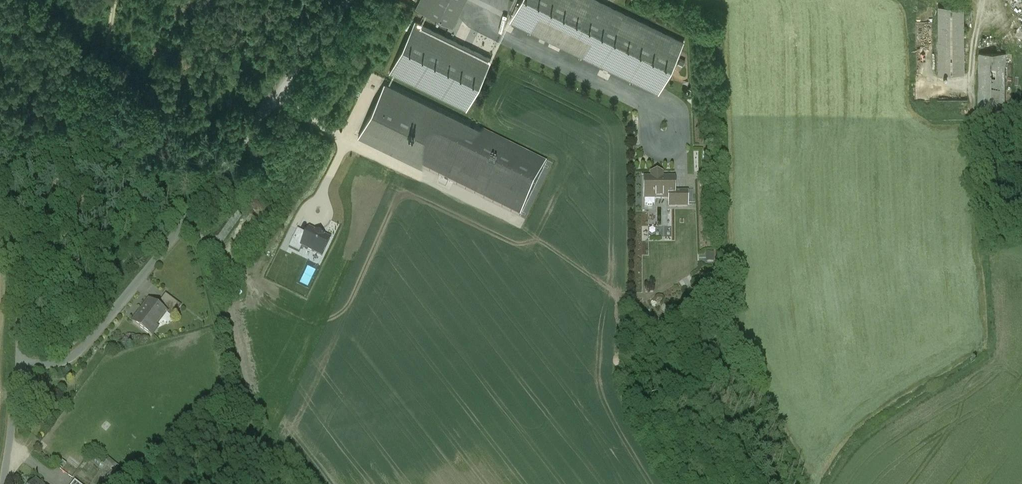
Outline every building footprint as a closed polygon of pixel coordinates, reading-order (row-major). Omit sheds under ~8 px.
[(416,9),(452,26),(464,0),(421,0),(416,9)] [(596,0),(520,0),(510,22),(658,94),(683,43),(596,0)] [(999,2),(980,20),(1005,46),(1021,31),(1021,27),(999,2)] [(961,8),(938,8),(938,73),(962,73),(961,8)] [(416,24),(391,73),(467,111),(492,61),(416,24)] [(1005,54),(978,53),(978,114),(1003,115),(1005,54)] [(384,84),(358,137),(520,216),(546,163),(384,84)] [(662,178),(662,173),(651,174),(651,179),(644,179),(644,194),(653,193),(653,196),(654,196),(654,199),(669,199),(669,207),(675,207),(675,193),(674,178),(662,178)] [(687,193),(675,193),(675,207),(687,207),(687,193)] [(233,211),(214,237),(222,243),(241,217),(233,211)] [(301,246),(307,235),(297,230),(289,248),(299,253),(302,247),(301,246)] [(330,240),(309,230),(307,235),(301,246),(302,247),(322,256),(330,240)] [(181,307),(166,295),(158,305),(158,306),(165,312),(173,318),(181,307)] [(151,300),(133,322),(151,336),(156,328),(154,326),(165,312),(158,306),(158,305),(151,300)]
